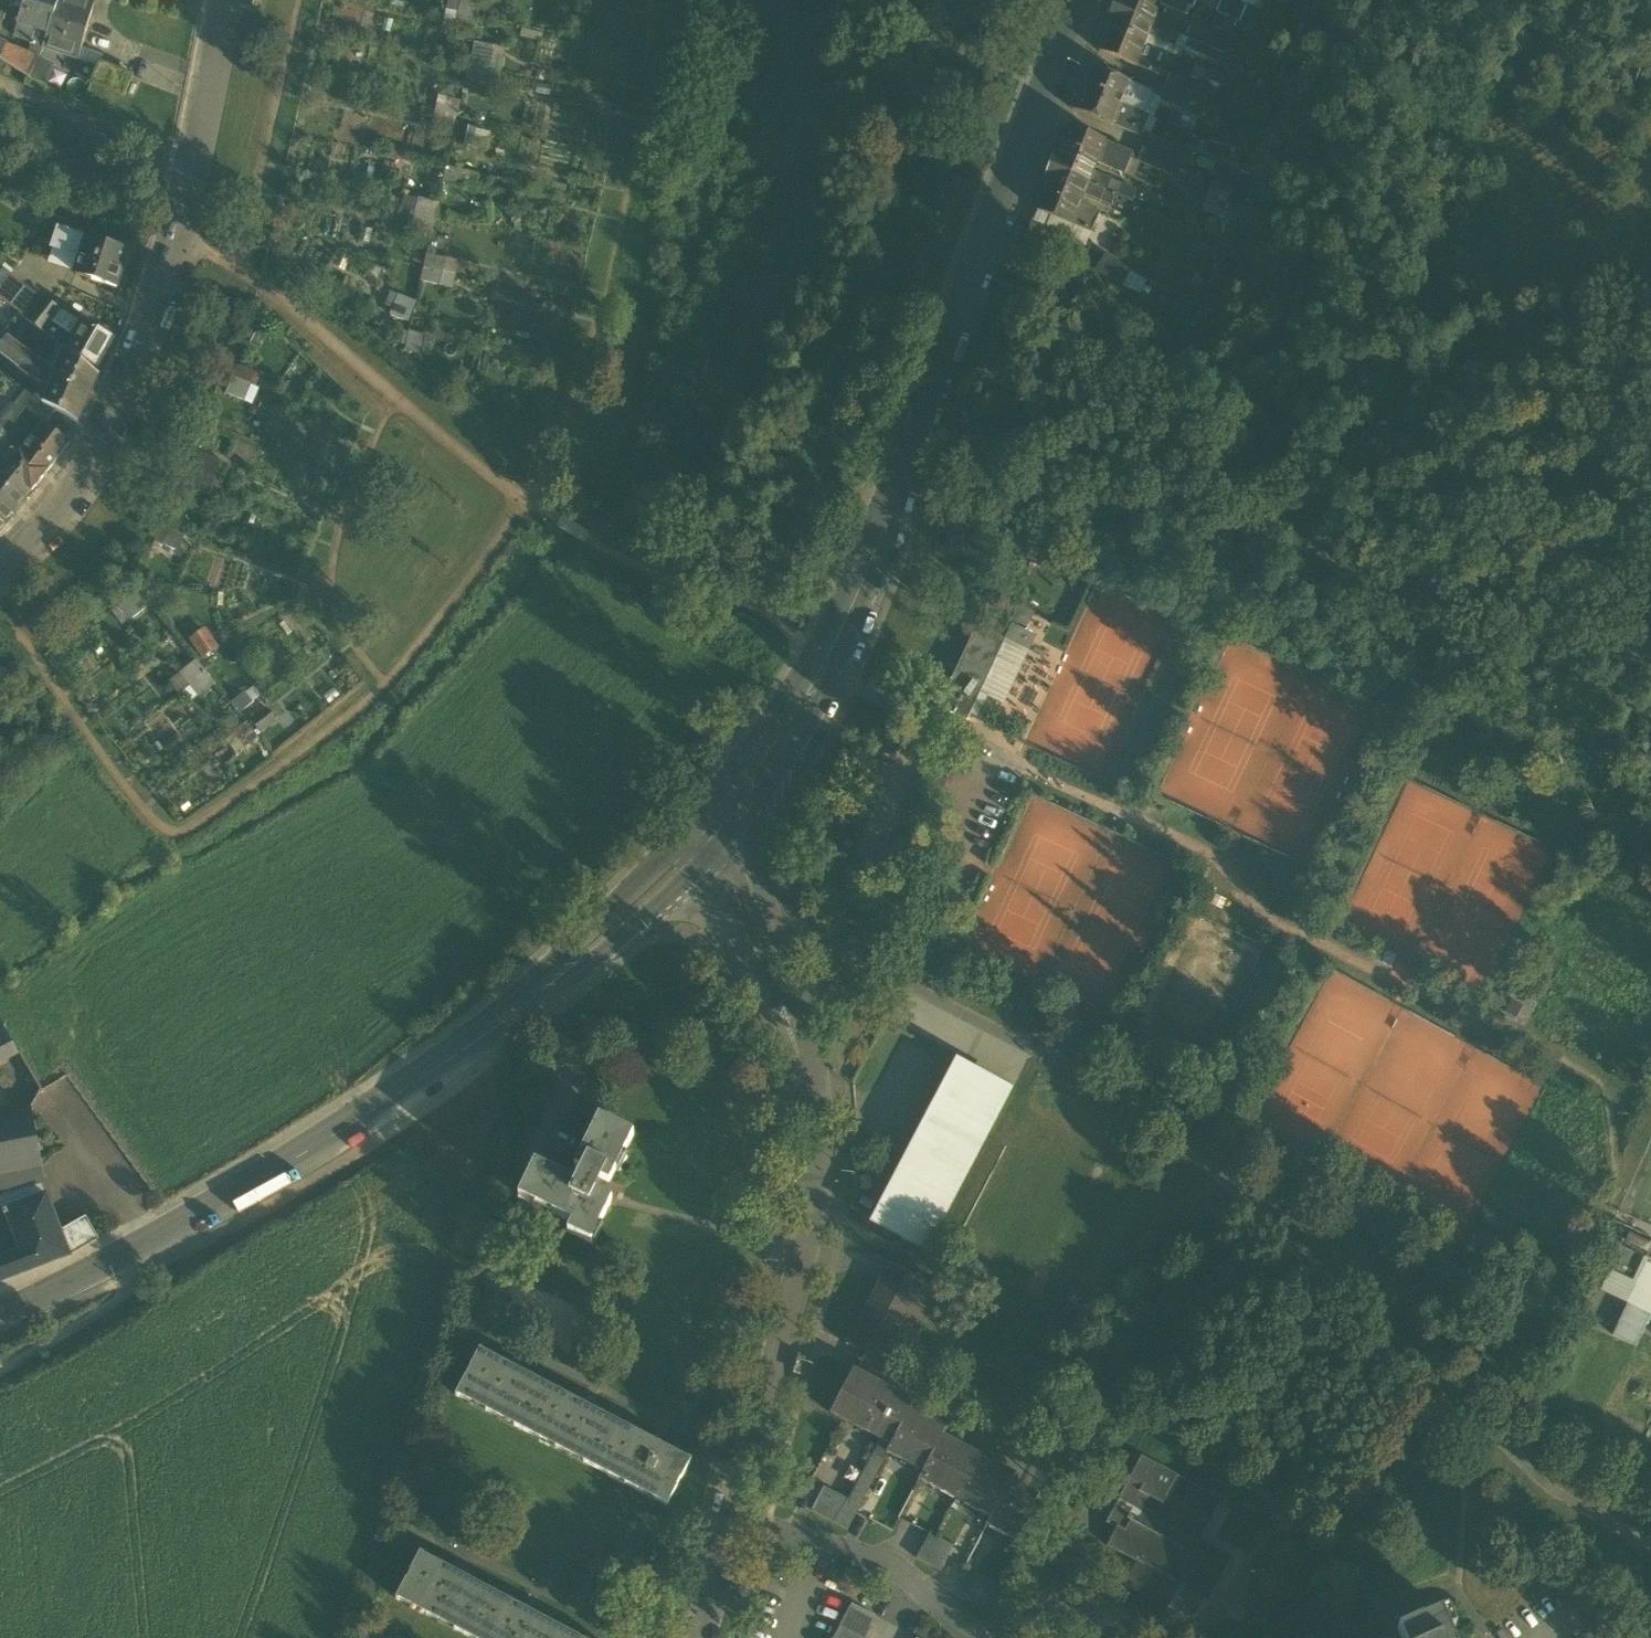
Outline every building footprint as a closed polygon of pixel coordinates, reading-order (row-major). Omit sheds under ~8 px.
[(44,46),(59,0),(25,0),(14,35),(33,43),(44,46)] [(81,0),(59,0),(44,46),(70,56),(79,59),(82,47),(94,5),(81,0)] [(252,8),(260,9),(262,0),(253,0),(252,8)] [(448,21),(478,28),(485,2),(477,0),(453,0),(448,21)] [(1152,24),(1156,15),(1157,12),(1159,9),(1140,1),(1141,0),(1116,0),(1113,9),(1152,24)] [(1140,1),(1159,9),(1160,5),(1162,0),(1141,0),(1140,1)] [(1160,5),(1184,14),(1188,5),(1194,7),(1197,0),(1162,0),(1160,5)] [(1239,22),(1246,4),(1240,2),(1235,0),(1219,0),(1215,13),(1239,22)] [(1112,21),(1107,35),(1124,42),(1128,33),(1146,40),(1148,35),(1152,24),(1113,9),(1108,19),(1112,21)] [(1157,12),(1156,15),(1175,23),(1171,32),(1179,35),(1184,37),(1189,26),(1157,12)] [(1175,23),(1156,15),(1152,24),(1171,32),(1175,23)] [(1242,25),(1218,15),(1213,26),(1237,36),(1242,25)] [(1171,32),(1152,24),(1148,35),(1167,42),(1171,32)] [(1171,32),(1167,42),(1175,46),(1179,35),(1171,32)] [(1144,44),(1146,40),(1128,33),(1124,42),(1107,35),(1100,52),(1136,67),(1136,66),(1156,74),(1159,75),(1167,53),(1144,44)] [(1214,33),(1208,47),(1218,50),(1223,52),(1229,39),(1214,33)] [(1144,44),(1167,53),(1180,59),(1188,39),(1184,37),(1179,35),(1175,46),(1167,42),(1148,35),(1146,40),(1144,44)] [(473,76),(500,82),(507,46),(480,41),(473,76)] [(29,78),(34,66),(39,57),(44,46),(33,43),(29,54),(5,45),(0,43),(0,59),(29,78)] [(102,56),(82,47),(79,59),(82,61),(98,68),(100,63),(102,56)] [(1210,71),(1218,50),(1208,47),(1200,67),(1207,70),(1210,71)] [(39,57),(34,66),(49,73),(41,86),(45,88),(55,65),(39,57)] [(77,76),(124,95),(132,76),(100,63),(98,68),(82,61),(78,75),(77,76)] [(49,73),(34,66),(29,78),(41,86),(49,73)] [(1093,68),(1087,85),(1104,92),(1100,101),(1119,108),(1120,104),(1147,115),(1153,118),(1161,100),(1159,99),(1160,98),(1153,95),(1154,93),(1129,83),(1130,82),(1093,68)] [(1204,78),(1224,85),(1227,78),(1210,71),(1207,70),(1204,78)] [(1169,75),(1164,87),(1160,98),(1159,99),(1161,100),(1162,100),(1184,110),(1185,108),(1189,97),(1194,85),(1169,75)] [(1116,114),(1119,108),(1100,101),(1104,92),(1087,85),(1081,99),(1077,98),(1072,110),(1112,126),(1112,125),(1139,136),(1144,125),(1116,114)] [(1116,114),(1144,125),(1147,115),(1120,104),(1119,108),(1116,114)] [(1185,108),(1184,110),(1177,126),(1194,134),(1202,115),(1185,108)] [(1070,127),(1064,144),(1081,150),(1077,159),(1094,166),(1096,162),(1125,173),(1133,152),(1070,127)] [(1208,138),(1224,144),(1228,134),(1212,127),(1208,138)] [(1230,132),(1225,146),(1252,157),(1258,143),(1230,132)] [(1148,133),(1143,147),(1178,161),(1184,148),(1148,133)] [(1053,156),(1049,167),(1088,183),(1092,172),(1094,166),(1077,159),(1081,150),(1064,144),(1058,158),(1053,156)] [(1173,174),(1178,161),(1143,147),(1138,160),(1173,174)] [(1184,148),(1178,161),(1188,165),(1194,152),(1184,148)] [(1196,168),(1188,165),(1178,161),(1173,174),(1191,181),(1196,168)] [(1049,179),(1043,193),(1061,201),(1064,191),(1082,199),(1085,193),(1103,201),(1107,191),(1088,183),(1049,167),(1045,178),(1049,179)] [(1088,183),(1107,191),(1111,180),(1092,172),(1088,183)] [(1218,195),(1223,183),(1213,179),(1208,191),(1218,195)] [(1111,180),(1107,191),(1116,194),(1120,184),(1111,180)] [(1218,195),(1232,201),(1237,189),(1223,183),(1218,195)] [(1247,219),(1256,192),(1245,189),(1236,216),(1247,219)] [(1038,211),(1046,214),(1091,232),(1100,211),(1081,203),(1082,199),(1064,191),(1061,201),(1043,193),(1036,210),(1038,211)] [(1107,191),(1103,201),(1112,204),(1116,194),(1107,191)] [(1110,209),(1112,204),(1103,201),(1085,193),(1082,199),(1081,203),(1100,211),(1108,214),(1110,209)] [(423,215),(440,218),(443,201),(426,199),(423,215)] [(1034,221),(1042,224),(1046,214),(1038,211),(1034,221)] [(1085,246),(1091,232),(1046,214),(1042,224),(1047,226),(1046,227),(1073,238),(1076,242),(1085,246)] [(1228,223),(1223,237),(1239,244),(1244,228),(1228,223)] [(53,249),(81,258),(87,240),(59,231),(53,249)] [(1209,249),(1213,237),(1222,240),(1223,237),(1210,233),(1205,247),(1209,249)] [(1209,249),(1218,252),(1222,240),(1213,237),(1209,249)] [(104,246),(87,240),(81,258),(77,272),(76,275),(92,280),(116,288),(123,267),(124,267),(128,254),(104,246)] [(81,258),(53,249),(49,262),(77,272),(81,258)] [(1095,271),(1130,290),(1131,289),(1138,277),(1138,276),(1129,272),(1106,255),(1105,256),(1095,271)] [(11,276),(2,269),(0,272),(0,290),(11,276)] [(27,320),(44,300),(11,276),(0,290),(0,297),(8,304),(19,313),(27,320)] [(1138,277),(1131,289),(1139,293),(1146,281),(1138,277)] [(1179,315),(1189,321),(1202,294),(1191,289),(1189,293),(1177,289),(1175,294),(1168,310),(1179,315)] [(398,292),(390,315),(412,323),(421,300),(398,292)] [(44,300),(27,320),(31,323),(59,346),(66,351),(73,338),(51,322),(61,310),(61,309),(45,299),(44,300)] [(51,322),(73,338),(82,323),(61,310),(51,322)] [(18,339),(31,323),(27,320),(19,313),(7,330),(18,339)] [(82,322),(82,323),(73,338),(66,351),(67,352),(97,369),(114,340),(82,322)] [(37,383),(47,367),(46,367),(9,338),(0,350),(0,355),(37,383)] [(47,367),(57,375),(66,352),(67,352),(66,351),(59,346),(46,367),(47,367)] [(56,412),(78,424),(99,378),(66,352),(57,375),(47,367),(37,383),(42,387),(49,393),(43,405),(56,412)] [(251,399),(256,383),(233,376),(228,392),(251,399)] [(42,387),(34,397),(36,398),(43,405),(49,393),(42,387)] [(22,408),(26,411),(36,398),(34,397),(27,391),(16,405),(21,409),(22,408)] [(44,425),(45,426),(56,412),(43,405),(36,398),(26,411),(44,425)] [(21,409),(16,405),(0,425),(0,436),(21,409)] [(22,453),(44,425),(26,411),(22,408),(21,409),(0,436),(0,437),(3,440),(4,439),(15,448),(22,453)] [(45,426),(44,425),(22,453),(47,472),(69,444),(45,426)] [(0,444),(0,464),(1,465),(15,448),(4,439),(3,440),(0,444)] [(32,491),(47,472),(22,453),(15,448),(1,465),(31,491),(32,491)] [(31,491),(1,465),(0,466),(0,493),(18,507),(31,491)] [(18,507),(0,493),(0,521),(4,524),(18,507)] [(1012,624),(1026,631),(1034,612),(1018,604),(1010,623),(1012,624)] [(1005,640),(1028,651),(1036,635),(1026,631),(1012,624),(1005,640)] [(939,706),(967,720),(970,714),(1005,640),(977,626),(939,706)] [(212,627),(193,637),(205,658),(224,648),(212,627)] [(1028,651),(1005,640),(970,714),(978,718),(988,697),(1003,704),(1028,651)] [(205,661),(177,674),(189,701),(218,687),(205,661)] [(244,714),(260,701),(250,689),(235,702),(244,714)] [(19,1055),(0,1020),(0,1065),(19,1055)] [(874,1221),(925,1248),(1008,1090),(958,1063),(874,1221)] [(0,1118),(0,1193),(42,1182),(45,1182),(32,1112),(0,1118)] [(568,1232),(591,1244),(612,1202),(612,1201),(596,1193),(601,1182),(609,1186),(610,1185),(634,1136),(599,1119),(575,1169),(582,1172),(576,1184),(535,1164),(519,1198),(572,1223),(568,1232)] [(47,1195),(42,1182),(0,1193),(0,1204),(3,1212),(47,1195)] [(620,1189),(610,1185),(609,1186),(601,1182),(596,1193),(612,1201),(612,1202),(614,1203),(613,1204),(615,1205),(623,1189),(620,1188),(620,1189)] [(60,1230),(47,1195),(3,1212),(5,1216),(7,1215),(21,1251),(0,1259),(0,1283),(70,1255),(60,1230)] [(60,1230),(70,1255),(99,1239),(86,1216),(60,1230)] [(1621,1249),(1610,1273),(1632,1284),(1643,1260),(1621,1249)] [(1646,1261),(1643,1260),(1632,1284),(1610,1273),(1610,1274),(1634,1285),(1646,1261)] [(1610,1274),(1600,1293),(1650,1317),(1650,1263),(1646,1261),(1634,1285),(1610,1274)] [(866,1355),(885,1365),(900,1337),(913,1344),(942,1289),(909,1272),(900,1288),(881,1278),(846,1344),(866,1355)] [(1612,1337),(1636,1348),(1650,1316),(1650,1314),(1628,1303),(1612,1337)] [(457,1395),(667,1505),(676,1487),(680,1478),(681,1478),(690,1461),(480,1351),(471,1369),(472,1369),(467,1377),(466,1377),(457,1395)] [(857,1370),(877,1380),(885,1365),(866,1355),(857,1370)] [(880,1439),(891,1445),(912,1408),(916,1401),(877,1380),(857,1370),(854,1368),(839,1395),(830,1413),(880,1439)] [(888,1453),(923,1472),(944,1435),(948,1427),(912,1408),(891,1445),(887,1453),(888,1453)] [(919,1479),(990,1517),(1012,1481),(1016,1473),(944,1435),(923,1472),(919,1479)] [(835,1523),(847,1529),(888,1453),(887,1453),(891,1445),(880,1439),(848,1499),(835,1523)] [(1162,1505),(1177,1476),(1141,1458),(1107,1522),(1117,1528),(1123,1516),(1128,1519),(1135,1504),(1143,1508),(1149,1498),(1162,1505)] [(1140,1615),(1154,1623),(1167,1599),(1175,1603),(1183,1588),(1203,1599),(1216,1575),(1223,1579),(1233,1560),(1217,1552),(1219,1549),(1200,1538),(1197,1542),(1194,1540),(1196,1536),(1205,1519),(1213,1523),(1223,1504),(1207,1496),(1209,1493),(1177,1476),(1162,1505),(1156,1515),(1143,1508),(1135,1504),(1128,1519),(1123,1516),(1117,1528),(1107,1546),(1136,1562),(1128,1577),(1124,1575),(1112,1599),(1140,1614),(1140,1615)] [(1039,1495),(1012,1481),(990,1517),(986,1525),(1023,1545),(1038,1516),(1030,1512),(1039,1495)] [(811,1510),(835,1523),(848,1499),(824,1487),(811,1510)] [(903,1521),(893,1548),(915,1556),(924,1528),(903,1521)] [(917,1558),(940,1571),(954,1546),(936,1536),(930,1533),(917,1558)] [(473,1637),(580,1637),(421,1554),(412,1571),(412,1572),(408,1580),(407,1580),(397,1598),(473,1637)] [(964,1599),(988,1611),(1001,1586),(977,1573),(964,1599)] [(852,1604),(875,1616),(882,1602),(859,1590),(852,1604)] [(852,1604),(846,1615),(869,1627),(875,1616),(852,1604)] [(1440,1613),(1421,1621),(1421,1620),(1397,1631),(1401,1637),(1451,1637),(1440,1613)] [(869,1627),(846,1615),(840,1626),(862,1637),(863,1637),(869,1627)] [(840,1626),(834,1637),(835,1637),(862,1637),(840,1626)]
